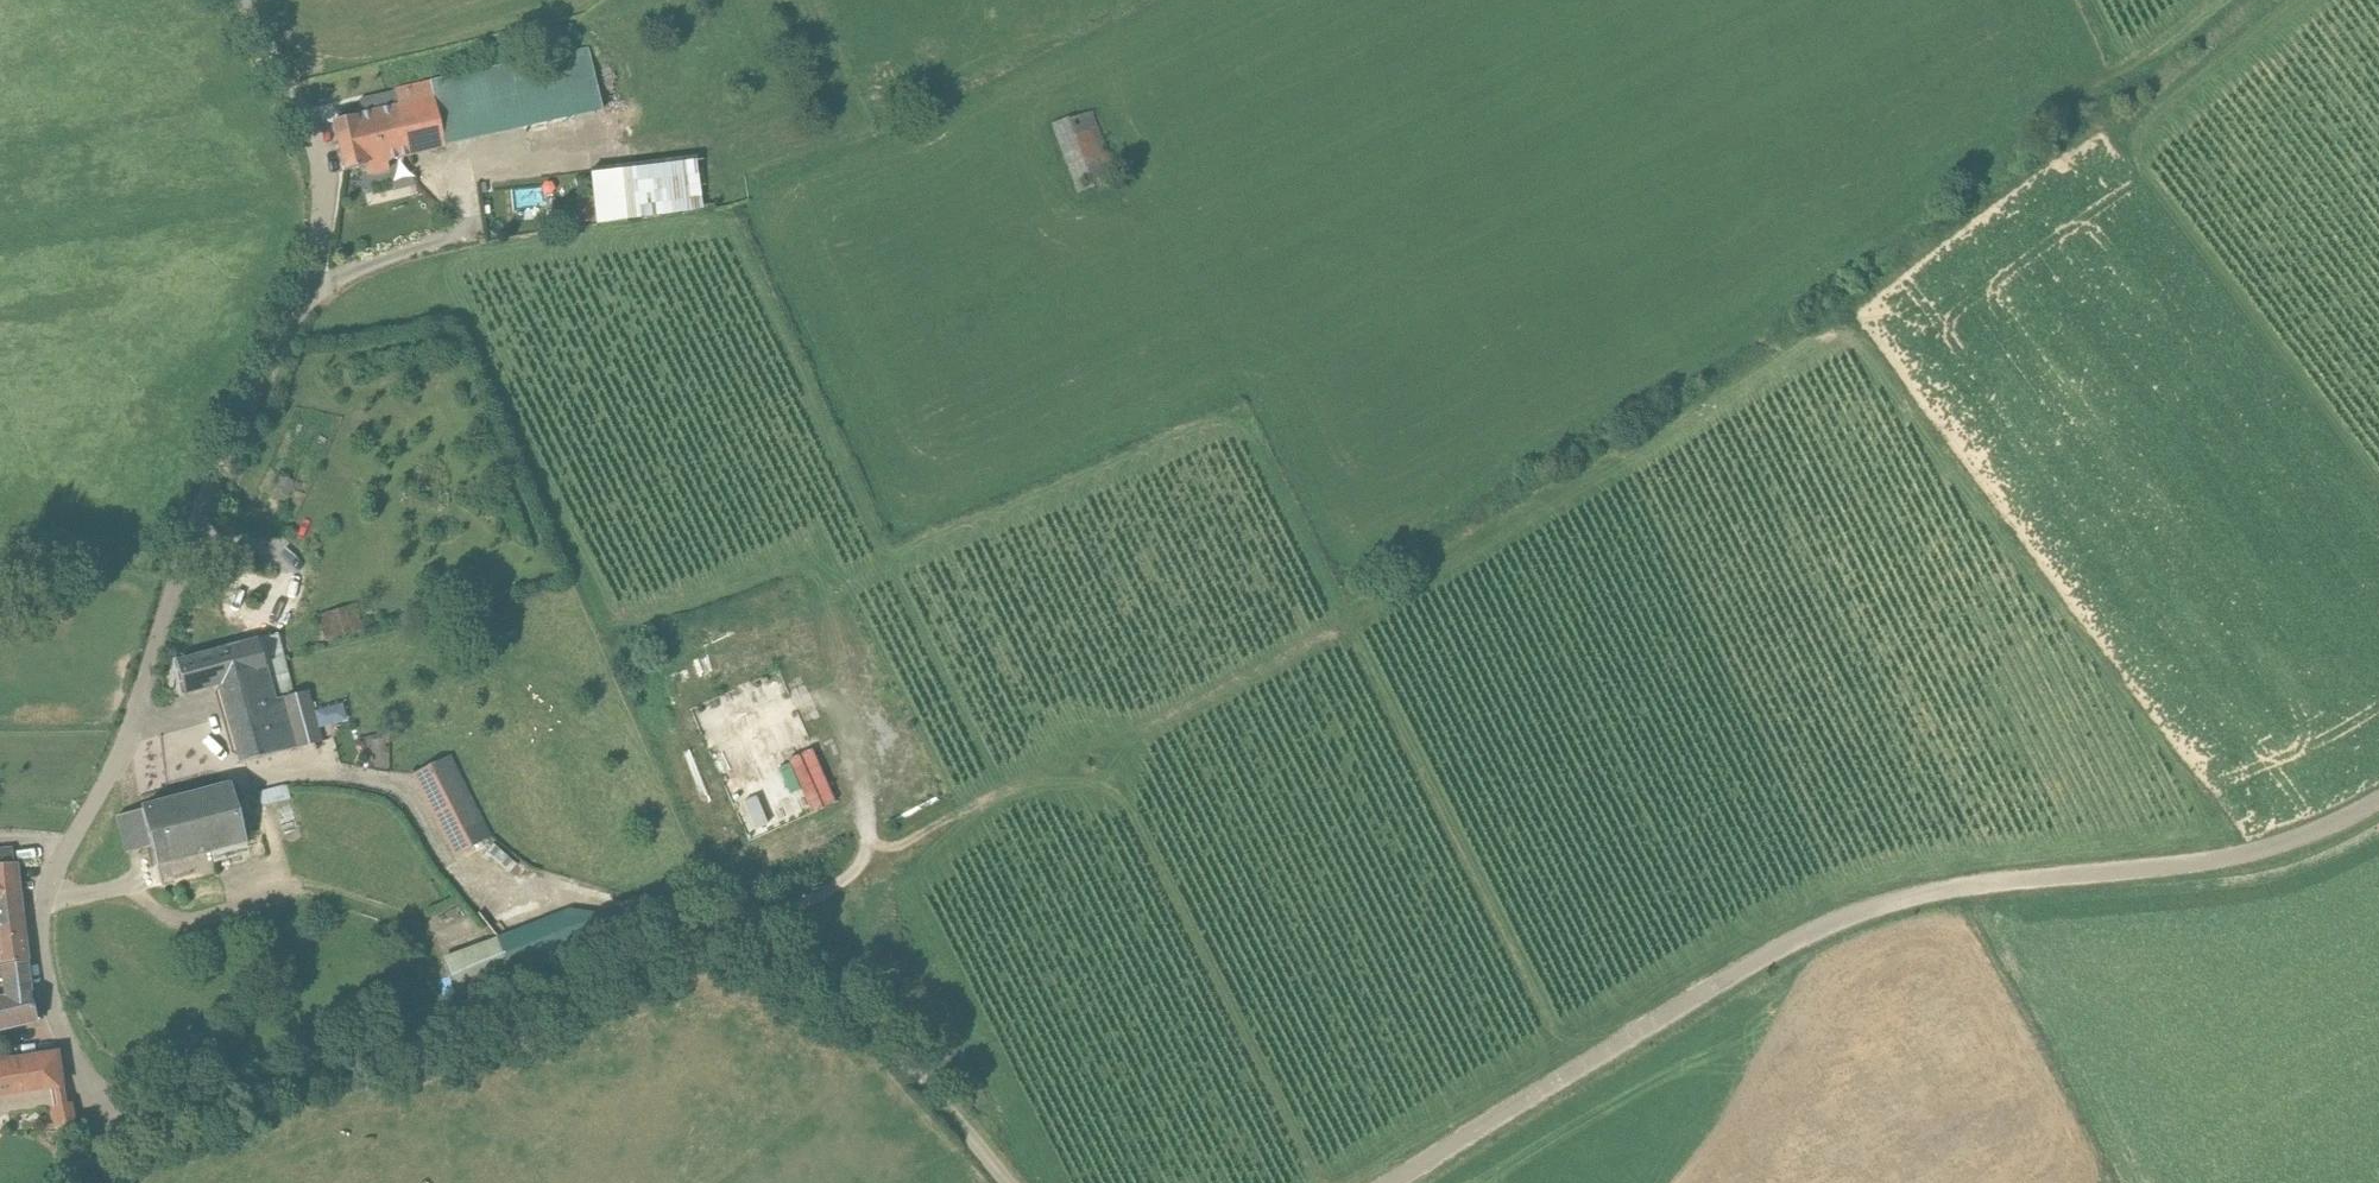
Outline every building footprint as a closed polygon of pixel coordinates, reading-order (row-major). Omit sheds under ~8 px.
[(428,83),(443,148),(601,111),(590,60),(587,49),(428,83)] [(393,92),(359,100),(362,116),(333,122),(345,172),(367,167),(368,174),(388,169),(386,162),(410,157),(443,148),(428,83),(393,91),(393,92)] [(706,154),(594,164),(599,220),(695,212),(693,196),(709,195),(706,154)] [(593,198),(576,200),(578,223),(596,221),(593,198)] [(333,249),(337,262),(349,259),(345,246),(333,249)] [(323,640),(362,630),(356,606),(317,617),(323,640)] [(221,680),(283,664),(276,638),(177,665),(183,691),(221,680)] [(291,696),(283,664),(221,680),(244,763),(320,743),(306,692),(291,696)] [(347,698),(319,701),(321,717),(349,714),(347,698)] [(792,753),(817,811),(841,800),(816,743),(792,753)] [(456,856),(491,838),(450,757),(414,775),(456,856)] [(156,867),(189,858),(266,837),(254,793),(232,799),(229,787),(141,811),(141,812),(121,818),(120,816),(118,817),(128,855),(151,849),(156,867)] [(758,794),(760,806),(786,801),(784,790),(758,794)] [(25,962),(12,850),(0,851),(0,966),(25,962)] [(456,1000),(605,939),(595,914),(570,911),(559,912),(441,959),(456,1000)] [(28,979),(26,963),(0,967),(0,982),(1,982),(28,979)] [(36,1021),(30,997),(0,1004),(0,1030),(36,1021)] [(0,1063),(0,1092),(52,1087),(59,1087),(55,1056),(0,1063)] [(56,1107),(53,1107),(58,1131),(75,1127),(70,1104),(66,1104),(61,1105),(56,1107)]
